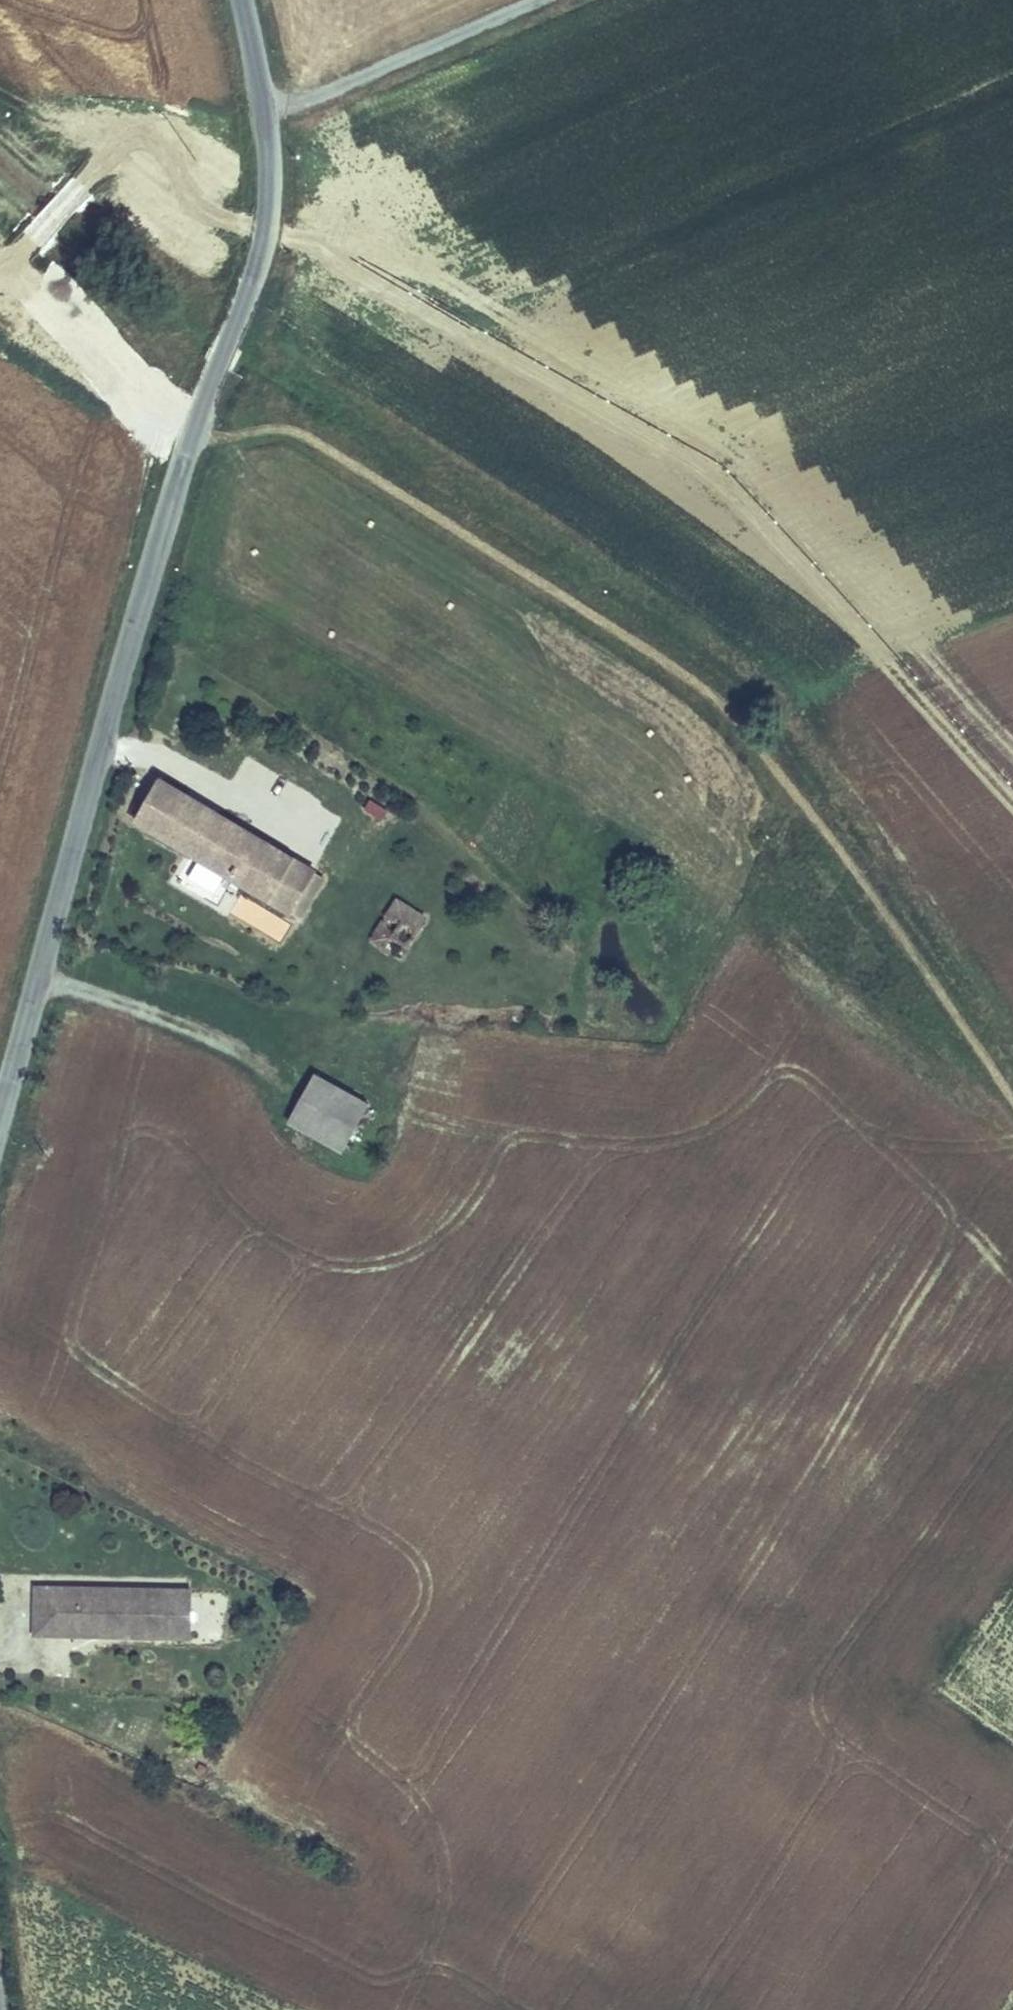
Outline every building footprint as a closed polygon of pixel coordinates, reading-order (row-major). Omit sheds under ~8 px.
[(158,777),(129,824),(265,903),(290,859),(158,777)] [(265,903),(294,920),(319,876),(290,859),(265,903)] [(402,964),(420,932),(382,910),(366,941),(402,964)] [(339,1152),(364,1105),(312,1076),(286,1124),(339,1152)] [(146,1637),(147,1592),(39,1590),(38,1619),(68,1619),(67,1636),(146,1637)] [(162,1592),(147,1592),(146,1637),(162,1638),(162,1592)] [(68,1619),(38,1619),(38,1636),(67,1636),(68,1619)]
